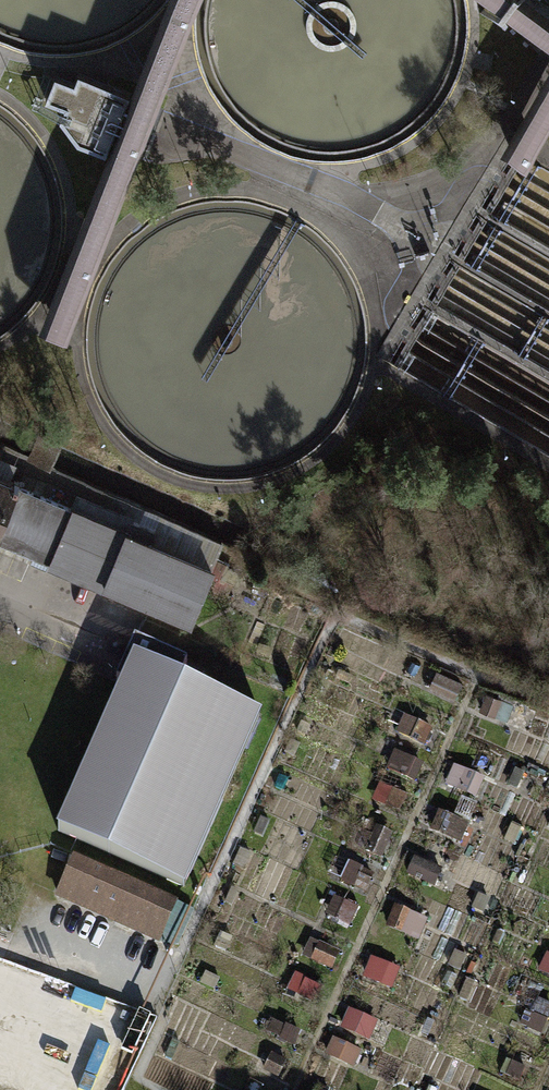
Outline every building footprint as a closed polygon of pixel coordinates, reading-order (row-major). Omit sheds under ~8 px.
[(548,52),(548,17),(526,0),(480,0),(548,52)] [(186,16),(162,7),(140,62),(165,71),(186,16)] [(495,153),(521,168),(548,119),(548,58),(495,153)] [(131,93),(80,74),(76,84),(57,78),(50,98),(69,105),(64,119),(79,143),(108,154),(131,93)] [(38,436),(29,457),(50,466),(59,445),(38,436)] [(16,480),(14,479),(13,482),(11,481),(10,483),(0,479),(0,519),(16,480)] [(16,480),(0,519),(0,541),(49,562),(72,509),(16,486),(18,481),(16,480)] [(104,585),(127,532),(72,509),(49,562),(104,585)] [(127,532),(104,585),(189,620),(211,568),(151,543),(156,531),(132,521),(127,532)] [(118,685),(53,832),(178,887),(255,714),(175,678),(182,664),(129,640),(111,681),(118,685)] [(434,691),(460,697),(463,681),(437,675),(434,691)] [(68,859),(53,894),(166,945),(174,944),(189,909),(182,906),(181,908),(68,859)] [(351,1010),(342,1031),(372,1043),(381,1022),(351,1010)]
